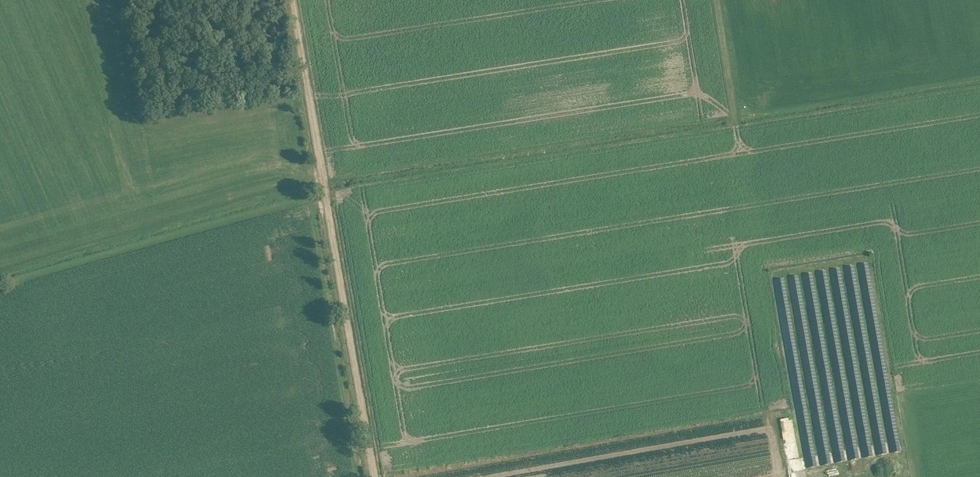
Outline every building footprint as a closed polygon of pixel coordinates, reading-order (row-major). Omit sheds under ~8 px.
[(178,9),(174,18),(182,21),(185,12),(178,9)] [(855,277),(854,266),(846,267),(847,277),(855,277)] [(833,279),(841,278),(841,269),(833,269),(833,279)] [(859,458),(852,458),(852,466),(860,465),(859,458)] [(809,466),(811,476),(820,476),(818,465),(809,466)]
